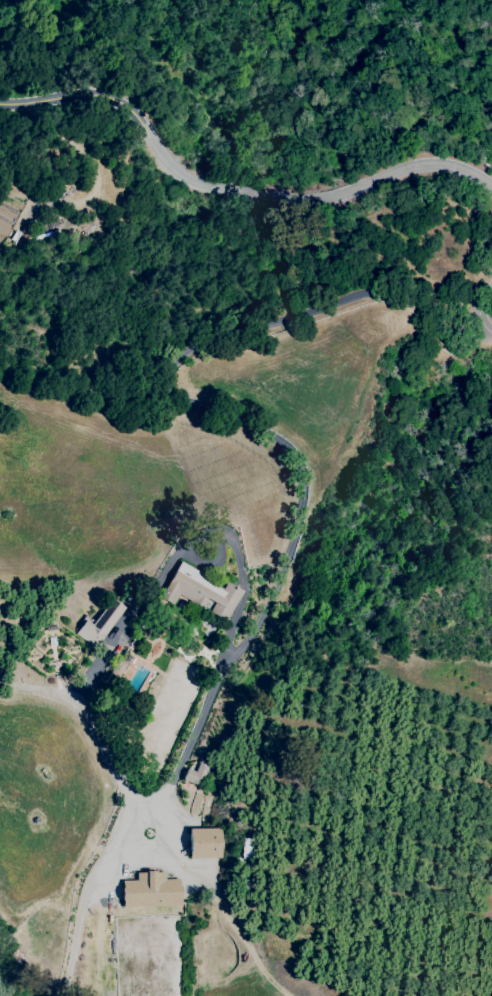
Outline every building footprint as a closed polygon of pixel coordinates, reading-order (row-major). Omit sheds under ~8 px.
[(221,621),(236,590),(221,583),(219,586),(173,564),(155,601),(169,608),(174,598),(221,621)] [(89,626),(82,620),(72,633),(93,648),(122,609),(108,599),(89,626)] [(108,660),(102,679),(115,683),(122,662),(115,660),(118,651),(111,648),(108,660)] [(178,780),(202,789),(210,769),(196,764),(192,772),(182,769),(178,780)] [(179,830),(180,859),(219,859),(218,829),(179,830)] [(176,907),(176,879),(161,880),(160,872),(132,872),(132,881),(116,882),(116,908),(176,907)]
